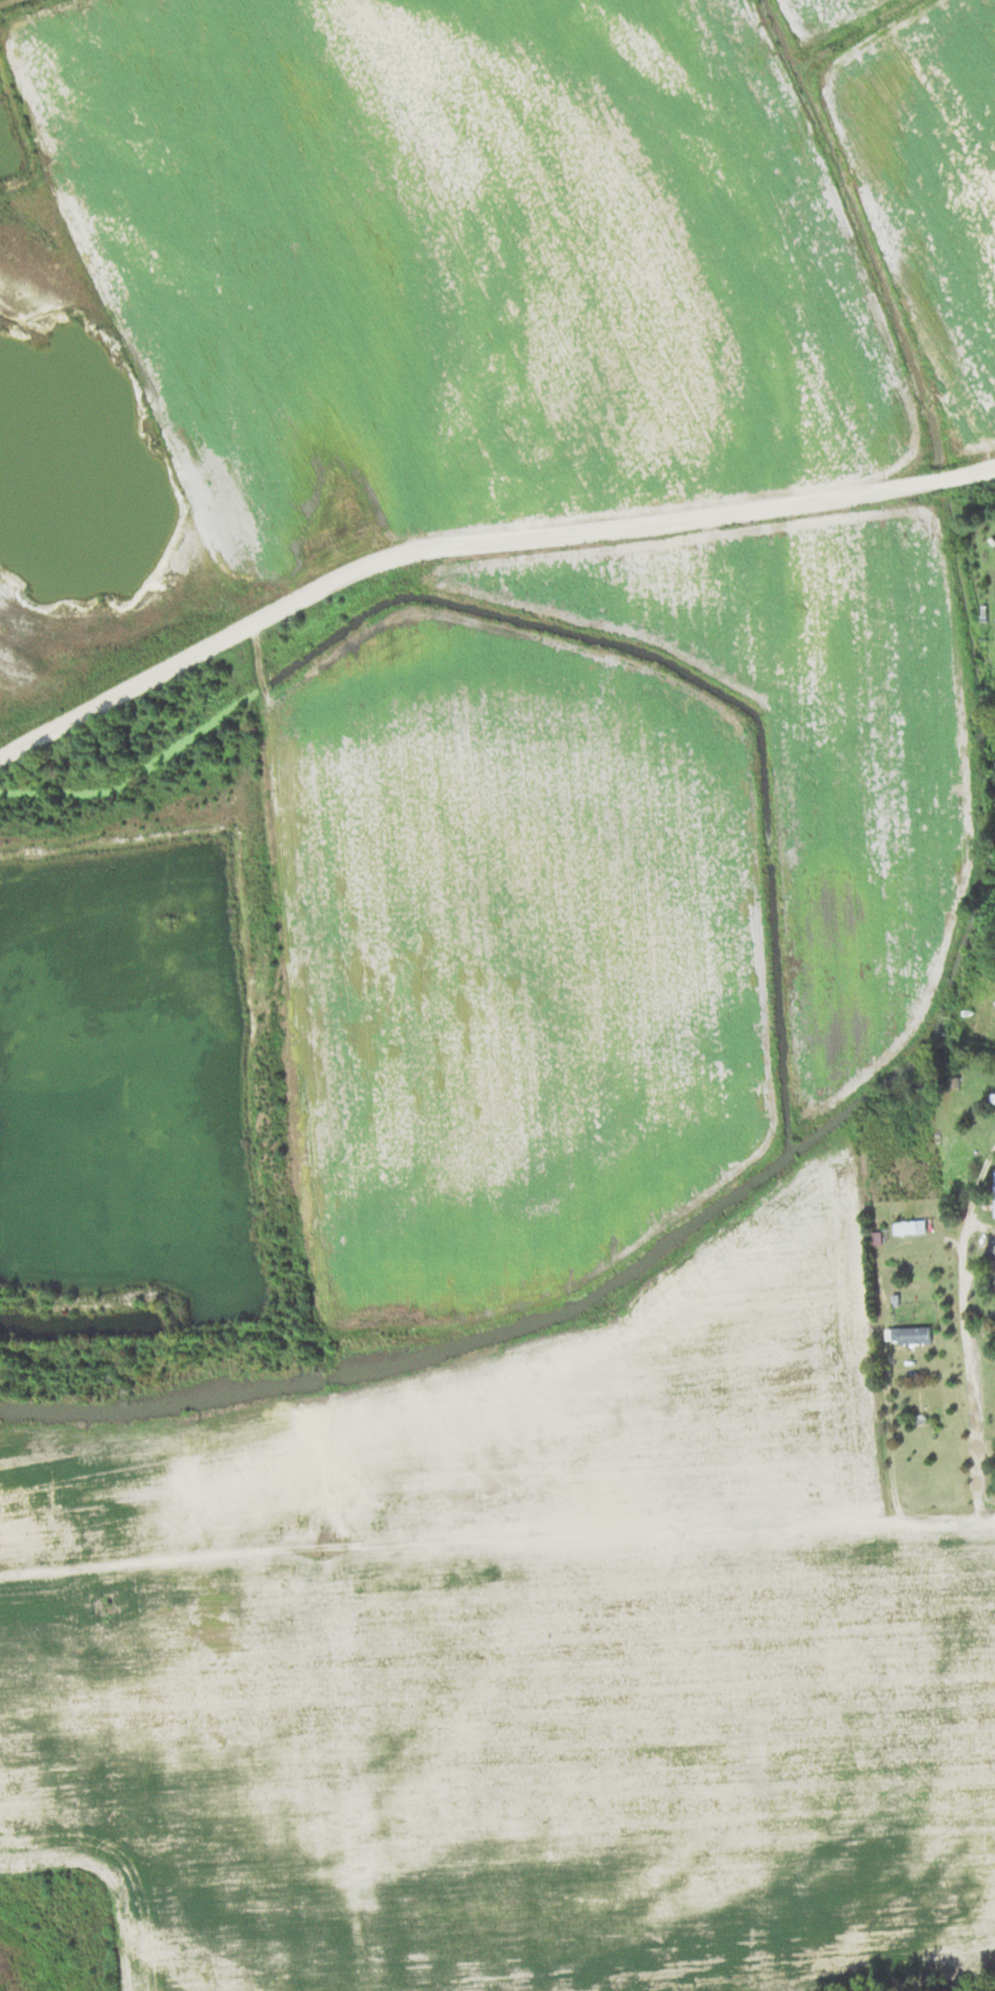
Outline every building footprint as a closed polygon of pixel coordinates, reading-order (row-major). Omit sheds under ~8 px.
[(924,1232),(924,1219),(893,1219),(893,1232),(924,1232)] [(930,1341),(930,1326),(885,1326),(885,1341),(930,1341)]
